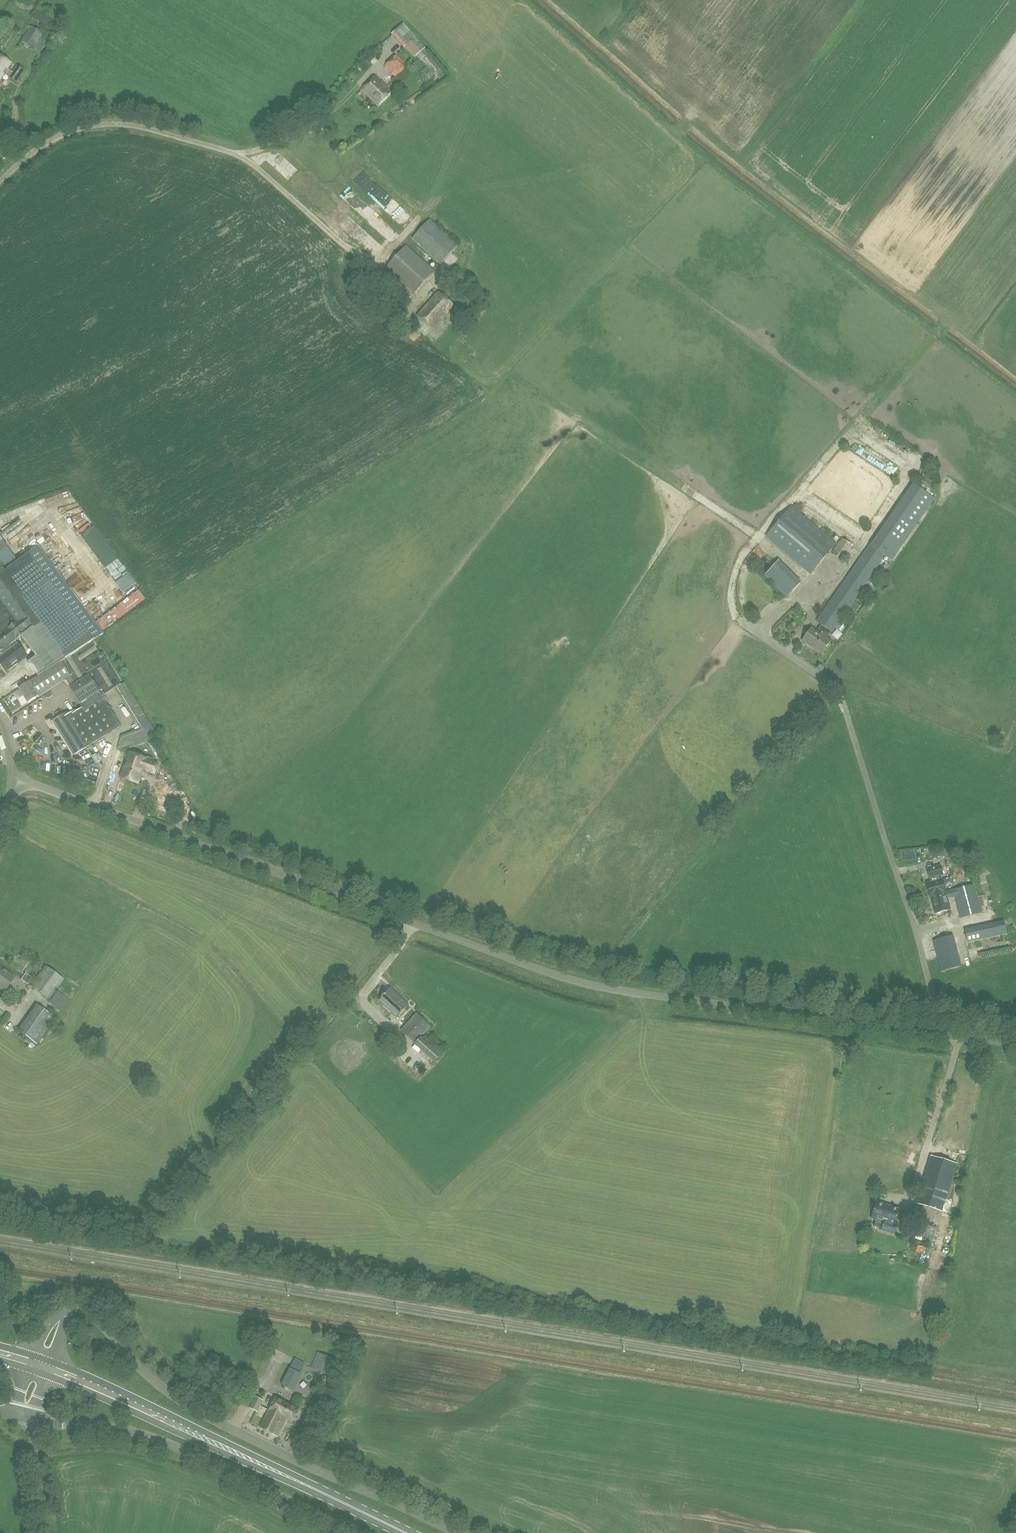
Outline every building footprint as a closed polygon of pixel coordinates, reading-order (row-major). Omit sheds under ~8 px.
[(425,48),(416,38),(404,25),(393,34),(405,48),(407,47),(416,57),(425,48)] [(32,26),(22,42),(41,54),(46,47),(39,41),(43,34),(32,26)] [(0,80),(4,74),(17,81),(24,69),(18,65),(13,72),(8,68),(12,61),(0,54),(0,80)] [(396,55),(385,66),(397,78),(408,67),(396,55)] [(393,91),(376,75),(364,88),(380,104),(393,91)] [(373,195),(403,222),(411,214),(381,186),(373,195)] [(352,189),(345,197),(359,208),(365,200),(352,189)] [(430,219),(412,239),(441,265),(459,245),(430,219)] [(407,246),(386,269),(414,294),(435,271),(407,246)] [(439,292),(418,316),(433,329),(454,305),(439,292)] [(818,632),(813,629),(804,642),(822,655),(831,641),(827,638),(832,632),(833,633),(886,556),(893,561),(935,500),(915,486),(873,547),(870,545),(817,622),(822,625),(818,632)] [(767,537),(811,575),(837,544),(792,506),(767,537)] [(844,561),(853,546),(842,539),(833,554),(844,561)] [(98,627),(99,626),(38,546),(24,557),(53,595),(33,611),(13,585),(0,594),(0,652),(11,644),(21,636),(38,659),(31,664),(39,676),(40,675),(60,663),(93,641),(104,634),(98,627)] [(784,568),(788,564),(779,556),(771,564),(793,587),(798,582),(784,568)] [(845,619),(841,627),(846,629),(850,621),(845,619)] [(111,668),(93,641),(60,663),(40,675),(49,690),(65,681),(82,706),(107,691),(109,693),(121,684),(111,668)] [(11,644),(0,652),(0,653),(3,656),(0,658),(0,662),(6,671),(18,662),(18,663),(28,656),(18,643),(13,647),(11,644)] [(40,675),(39,676),(19,689),(28,703),(43,694),(45,698),(48,698),(51,696),(51,695),(49,690),(40,675)] [(102,697),(109,693),(107,691),(82,706),(84,708),(67,716),(65,713),(53,720),(73,754),(120,726),(102,697)] [(130,753),(121,778),(138,783),(143,769),(155,773),(158,764),(147,760),(147,759),(130,753)] [(948,900),(956,897),(954,891),(947,893),(943,879),(941,880),(940,876),(944,875),(942,866),(928,870),(931,878),(932,882),(927,884),(930,895),(931,895),(936,915),(951,911),(948,900)] [(954,891),(956,897),(962,919),(982,913),(974,885),(954,891)] [(982,940),(979,928),(966,931),(969,942),(982,940)] [(951,970),(943,939),(934,941),(942,972),(951,970)] [(49,999),(64,978),(45,965),(30,985),(49,999)] [(0,966),(0,987),(5,990),(14,976),(0,966)] [(380,1000),(397,1016),(408,1005),(391,988),(380,1000)] [(68,998),(57,990),(49,1002),(61,1010),(68,998)] [(38,1006),(20,1032),(36,1044),(55,1018),(38,1006)] [(433,1026),(420,1013),(403,1029),(416,1043),(433,1026)] [(918,1204),(944,1211),(949,1213),(956,1189),(951,1187),(958,1164),(932,1156),(918,1204)] [(883,1230),(896,1234),(899,1225),(896,1224),(901,1209),(878,1202),(877,1204),(876,1203),(873,1211),(875,1211),(873,1218),(885,1222),(883,1230)] [(938,1228),(927,1225),(916,1222),(913,1233),(924,1236),(935,1239),(938,1228)] [(330,1374),(335,1359),(317,1353),(312,1368),(330,1374)] [(296,1361),(295,1365),(304,1369),(306,1364),(296,1361)] [(294,1390),(303,1374),(290,1368),(282,1384),(294,1390)] [(255,1397),(250,1407),(257,1411),(263,1400),(255,1397)] [(275,1397),(271,1406),(282,1411),(280,1414),(289,1419),(293,1421),(299,1409),(275,1397)] [(287,1418),(289,1419),(280,1414),(282,1411),(271,1406),(260,1427),(278,1436),(287,1418)]
